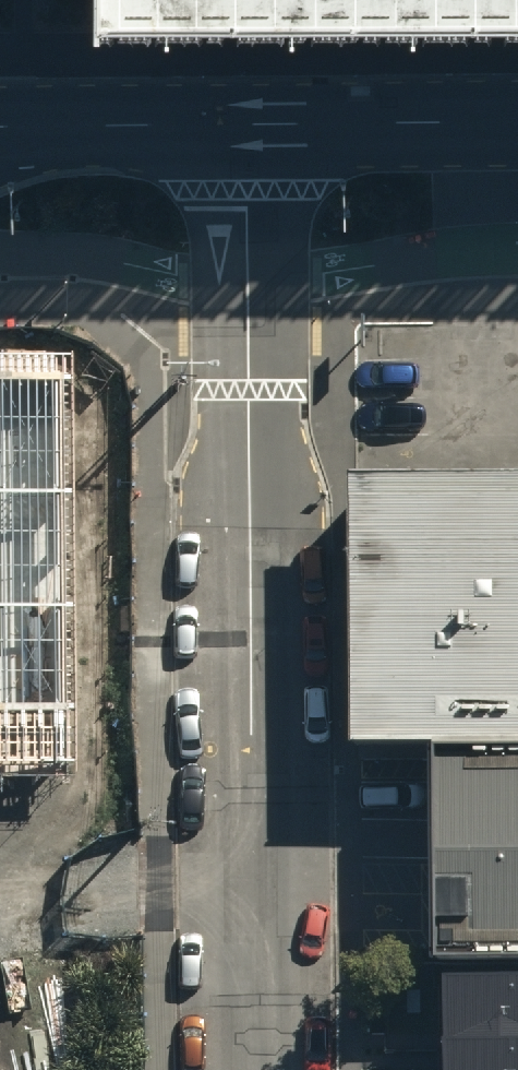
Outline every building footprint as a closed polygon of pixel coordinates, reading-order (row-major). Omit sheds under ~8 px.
[(517,18),(517,0),(96,0),(96,20),(517,18)] [(77,495),(77,380),(0,380),(0,495),(77,495)] [(355,479),(359,747),(438,747),(517,747),(517,479),(355,479)] [(0,495),(0,680),(80,679),(77,495),(0,495)] [(0,694),(0,802),(22,802),(22,694),(0,694)] [(438,747),(441,959),(517,959),(517,747),(438,747)] [(0,924),(0,1069),(46,1069),(45,924),(0,924)] [(457,988),(458,1069),(517,1069),(517,987),(457,988)]
